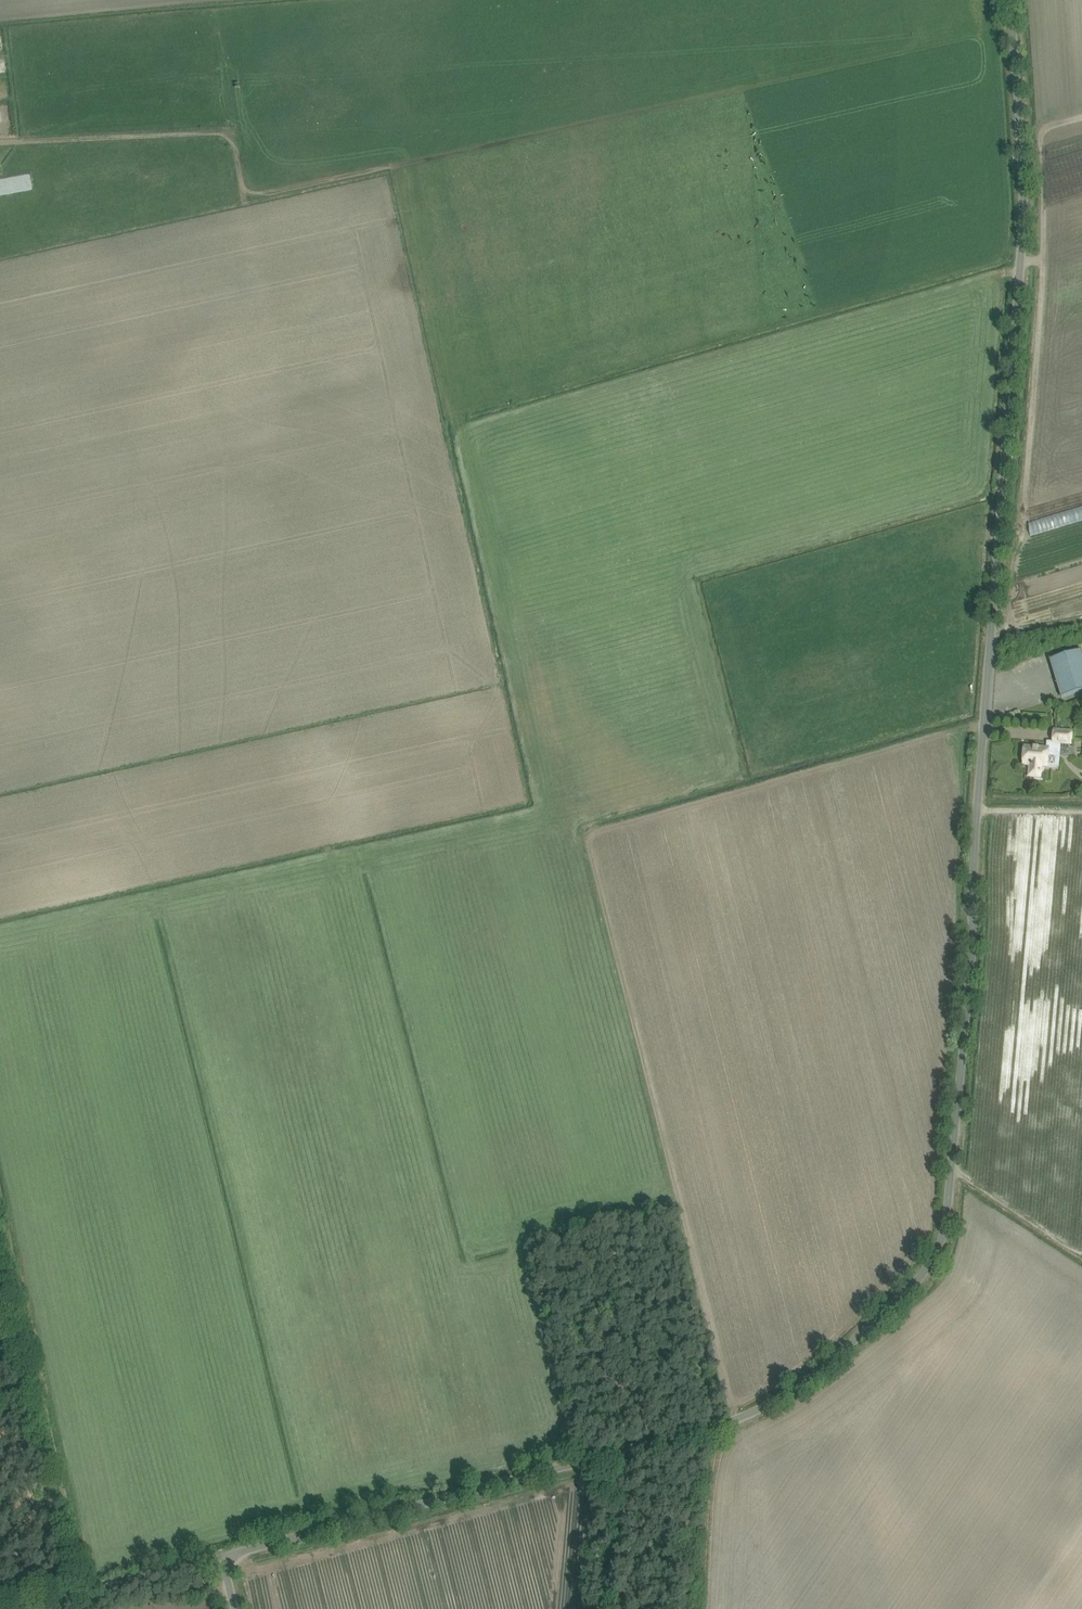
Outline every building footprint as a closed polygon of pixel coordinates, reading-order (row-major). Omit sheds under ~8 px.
[(1050,659),(1061,697),(1081,691),(1081,652),(1081,650),(1050,659)] [(1072,731),(1055,730),(1053,743),(1060,743),(1071,744),(1072,731)] [(1025,746),(1024,765),(1030,765),(1029,777),(1040,778),(1041,766),(1047,767),(1058,768),(1060,743),(1053,743),(1053,745),(1048,744),(1048,748),(1025,746)]
